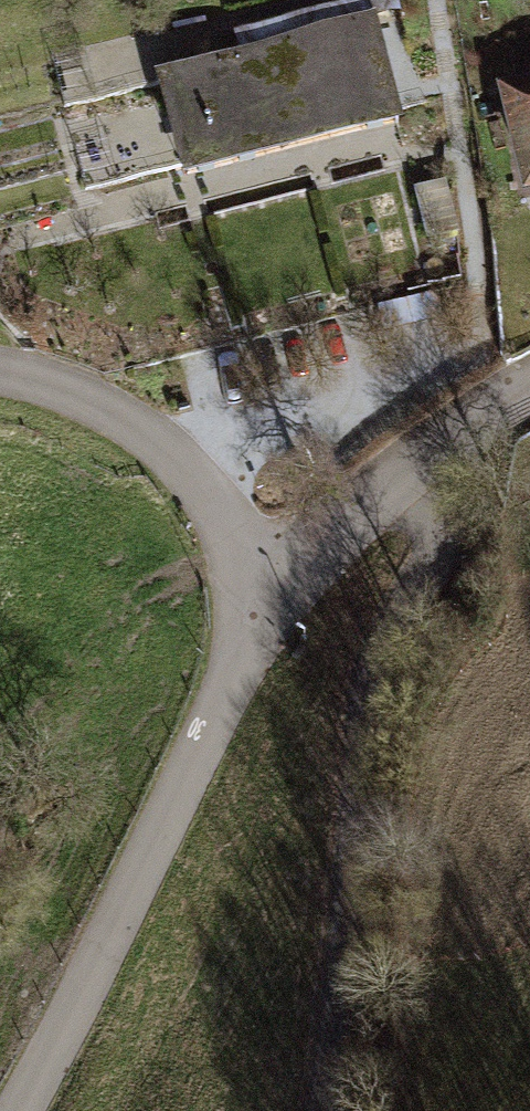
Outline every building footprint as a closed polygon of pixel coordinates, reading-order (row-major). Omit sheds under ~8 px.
[(155,86),(170,139),(390,77),(375,24),(155,86)] [(185,189),(404,127),(390,77),(170,139),(185,189)] [(529,202),(529,85),(492,94),(519,205),(529,202)]
